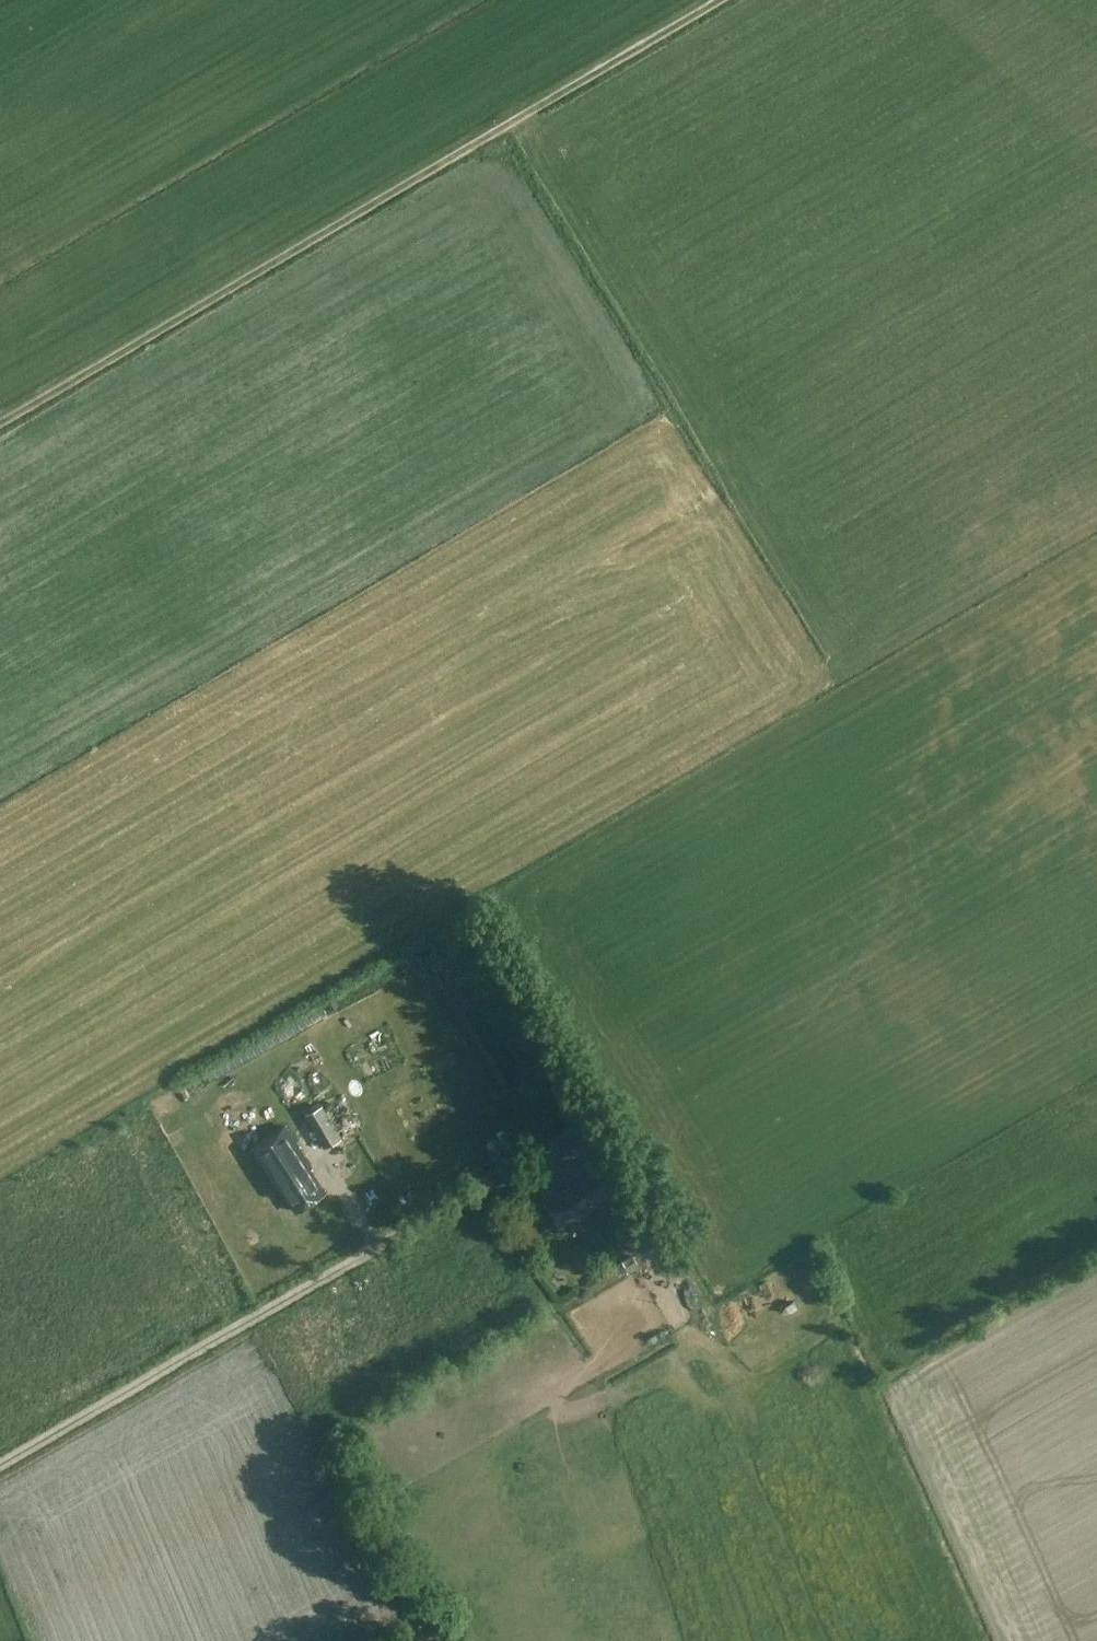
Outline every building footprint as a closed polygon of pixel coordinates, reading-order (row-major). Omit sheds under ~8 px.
[(336,1098),(322,1106),(306,1115),(324,1147),(341,1138),(329,1118),(343,1109),(336,1098)] [(589,1117),(550,1137),(567,1168),(605,1147),(589,1117)] [(296,1211),(325,1193),(309,1169),(311,1168),(296,1144),(264,1164),(279,1188),(281,1187),(296,1211)] [(600,1201),(611,1194),(598,1171),(544,1201),(560,1227),(578,1216),(600,1202),(600,1201)] [(713,1308),(727,1335),(752,1322),(737,1295),(713,1308)]
